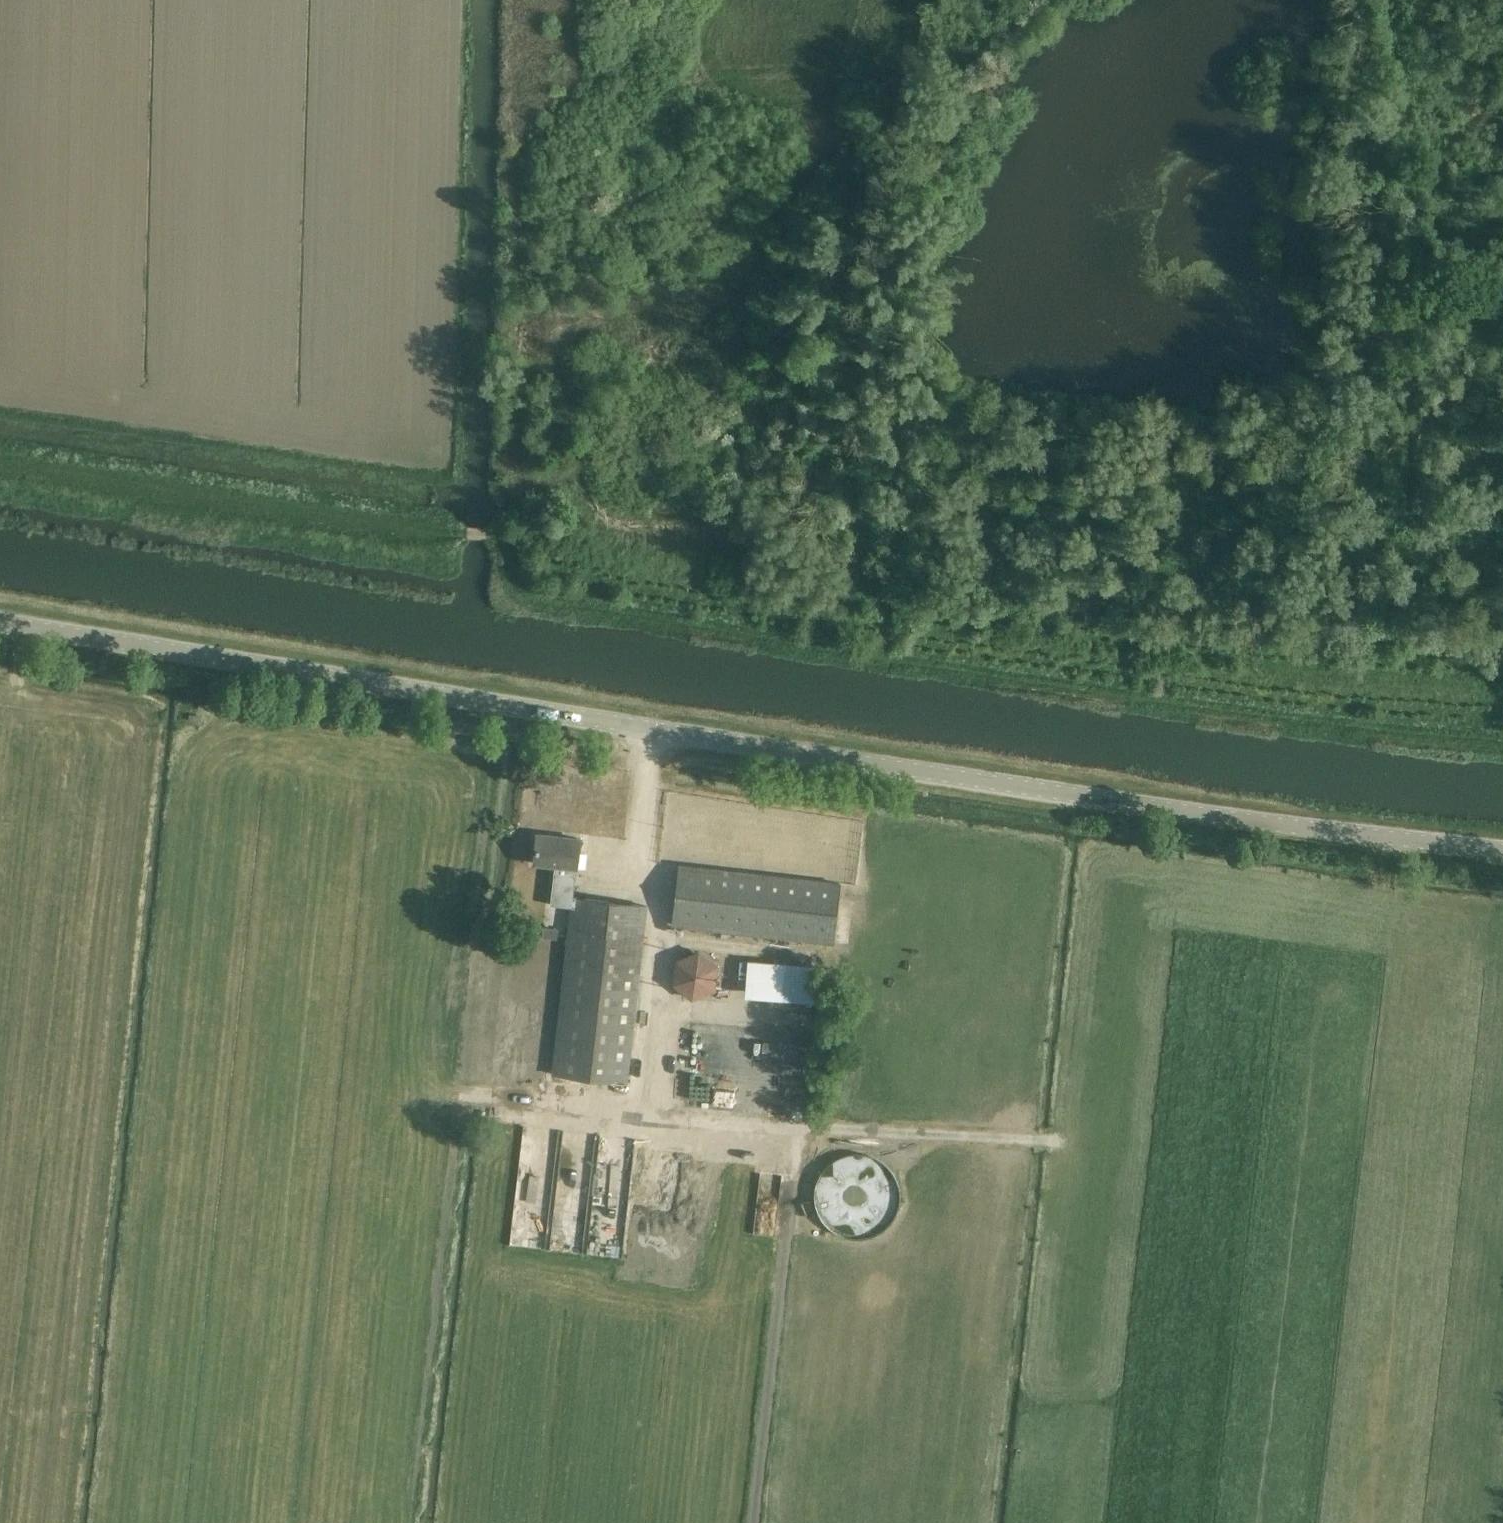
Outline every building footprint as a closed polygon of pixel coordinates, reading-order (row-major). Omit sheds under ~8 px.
[(552,1074),(628,1082),(648,905),(573,896),(580,839),(537,834),(534,863),(555,865),(550,904),(570,906),(567,935),(561,935),(559,950),(560,951),(557,974),(563,974),(552,1074)] [(842,882),(679,864),(671,925),(835,943),(842,882)] [(676,955),(678,985),(689,984),(689,994),(722,992),(719,952),(676,955)] [(749,959),(748,996),(819,998),(820,961),(749,959)] [(589,1251),(601,1132),(524,1125),(512,1243),(589,1251)] [(645,1149),(631,1229),(655,1233),(659,1212),(680,1215),(681,1210),(657,1206),(664,1163),(661,1163),(663,1152),(645,1149)] [(896,1155),(824,1157),(826,1220),(897,1219),(896,1155)] [(517,1189),(518,1167),(507,1166),(506,1188),(517,1189)] [(505,1196),(505,1215),(515,1215),(514,1195),(505,1196)]
